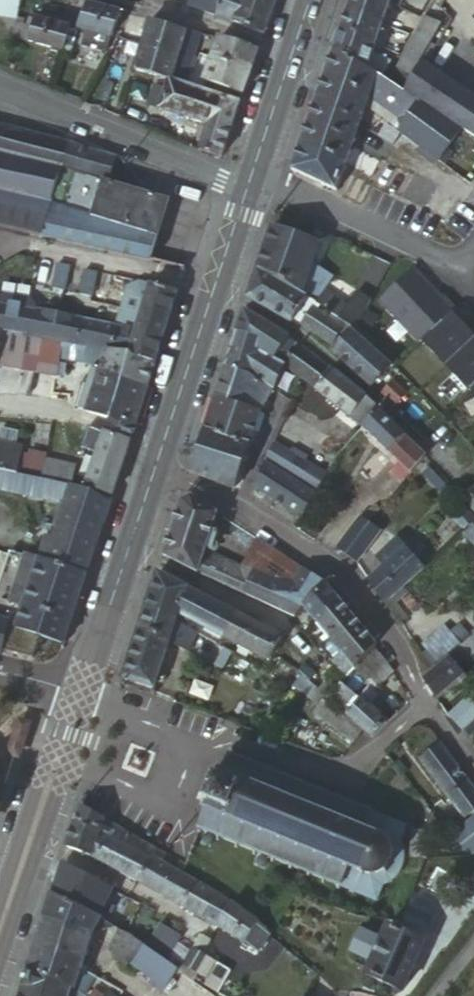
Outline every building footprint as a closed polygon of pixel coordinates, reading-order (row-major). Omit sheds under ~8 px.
[(21,24),(21,23),(26,0),(0,0),(0,21),(21,24)] [(84,8),(86,0),(85,0),(41,0),(83,11),(84,8)] [(194,10),(230,25),(240,0),(198,0),(194,10)] [(282,0),(240,0),(230,25),(268,39),(282,0)] [(388,32),(396,11),(371,0),(356,0),(351,16),(388,32)] [(396,11),(398,6),(400,0),(371,0),(396,11)] [(396,11),(403,14),(405,9),(398,6),(396,11)] [(119,39),(124,19),(89,9),(85,31),(108,37),(119,39)] [(347,27),(344,34),(381,51),(382,47),(388,32),(351,16),(347,27)] [(142,38),(146,25),(132,21),(128,34),(142,38)] [(431,22),(419,44),(438,52),(449,31),(431,22)] [(21,24),(17,43),(28,46),(34,26),(21,23),(21,24)] [(33,48),(68,55),(74,32),(39,24),(33,48)] [(181,62),(189,38),(156,27),(148,51),(181,62)] [(336,57),(372,75),(375,67),(381,51),(344,34),(336,57)] [(181,62),(173,85),(186,90),(192,72),(197,60),(204,41),(204,39),(191,35),(189,38),(181,62)] [(117,49),(119,39),(108,37),(105,46),(117,49)] [(262,57),(224,44),(216,67),(254,80),(262,57)] [(408,63),(428,70),(438,52),(419,44),(408,63)] [(158,80),(173,85),(181,62),(148,51),(140,74),(158,80)] [(382,80),(372,75),(336,57),(328,81),(373,103),(382,80)] [(197,73),(200,61),(197,60),(192,72),(197,73)] [(394,89),(411,100),(424,78),(428,70),(408,63),(394,89)] [(209,87),(247,99),(254,80),(216,67),(209,87)] [(375,67),(372,75),(382,80),(386,83),(390,76),(375,67)] [(467,136),(473,140),(473,106),(424,78),(411,100),(467,136)] [(157,91),(170,95),(173,85),(158,80),(155,90),(157,91)] [(382,80),(373,103),(403,124),(407,141),(449,172),(458,160),(452,156),(467,136),(411,100),(394,89),(386,83),(382,80)] [(323,95),(369,116),(373,103),(328,81),(323,95)] [(151,109),(212,130),(222,102),(186,90),(173,85),(170,95),(157,91),(151,109)] [(320,105),(319,108),(364,130),(369,116),(323,95),(320,105)] [(222,102),(212,130),(203,154),(225,163),(244,108),(222,102)] [(312,127),(358,148),(364,130),(319,108),(312,127)] [(305,148),(350,170),(358,148),(312,127),(305,148)] [(116,175),(119,164),(49,141),(38,139),(0,130),(0,158),(11,161),(93,182),(112,187),(116,175)] [(295,175),(341,196),(350,170),(305,148),(297,171),(295,175)] [(112,187),(93,182),(11,161),(0,158),(0,231),(78,248),(146,264),(154,266),(176,197),(167,195),(157,194),(155,201),(112,187)] [(423,191),(407,206),(437,239),(454,219),(423,191)] [(277,229),(269,251),(273,253),(281,231),(277,229)] [(281,231),(273,253),(314,269),(317,259),(303,254),(308,242),(281,231)] [(326,249),(308,242),(303,254),(317,259),(314,269),(317,270),(326,249)] [(269,251),(262,274),(307,298),(322,308),(358,333),(367,324),(330,299),(311,286),(317,270),(314,269),(273,253),(269,251)] [(62,269),(57,294),(69,296),(74,271),(63,270),(62,269)] [(311,286),(330,299),(341,284),(317,270),(311,286)] [(257,289),(252,302),(297,327),(299,322),(307,298),(262,274),(257,289)] [(84,299),(96,302),(100,281),(101,277),(89,275),(84,299)] [(424,348),(426,346),(456,318),(462,313),(449,299),(444,303),(418,276),(385,306),(424,348)] [(64,349),(98,356),(163,370),(178,297),(132,287),(122,332),(65,319),(60,348),(64,349)] [(322,308),(307,298),(299,322),(307,328),(319,312),(322,308)] [(37,313),(38,306),(8,300),(7,308),(0,307),(0,336),(31,342),(37,313)] [(344,330),(319,312),(307,328),(332,347),(344,330)] [(37,313),(31,342),(45,345),(60,348),(65,319),(37,313)] [(293,343),(247,315),(240,335),(278,364),(293,343)] [(426,346),(450,371),(473,348),(473,326),(469,331),(456,318),(426,346)] [(240,335),(228,373),(276,396),(288,370),(278,364),(240,335)] [(1,370),(38,379),(45,345),(31,342),(0,336),(0,375),(1,370)] [(395,372),(356,336),(337,357),(377,392),(395,372)] [(293,343),(278,364),(288,370),(302,348),(293,343)] [(60,348),(45,345),(38,379),(63,383),(67,364),(62,363),(64,349),(60,348)] [(336,375),(302,348),(288,370),(310,387),(321,395),(336,375)] [(450,371),(473,397),(473,396),(473,348),(450,371)] [(151,392),(163,370),(98,356),(64,349),(62,363),(67,364),(99,371),(105,372),(104,376),(151,392)] [(221,393),(218,404),(264,418),(276,396),(228,373),(221,393)] [(321,395),(367,430),(381,412),(336,375),(321,395)] [(113,424),(138,432),(151,392),(104,376),(90,415),(113,424)] [(410,398),(398,387),(388,398),(401,409),(410,398)] [(218,404),(207,436),(253,451),(264,418),(218,404)] [(383,415),(368,431),(395,458),(410,442),(383,415)] [(134,445),(138,432),(113,424),(109,436),(134,445)] [(5,434),(2,447),(18,451),(21,437),(5,434)] [(116,501),(134,445),(109,436),(89,491),(116,501)] [(193,476),(239,494),(253,451),(207,436),(193,476)] [(430,462),(410,442),(395,458),(417,478),(430,462)] [(19,480),(28,482),(34,483),(47,486),(47,485),(50,464),(51,458),(34,455),(33,460),(25,458),(26,453),(18,451),(0,447),(0,475),(19,480)] [(279,448),(269,469),(321,497),(333,479),(279,448)] [(80,471),(50,464),(47,485),(47,486),(58,489),(75,492),(80,471)] [(299,516),(307,521),(321,497),(269,469),(260,493),(299,516)] [(116,501),(75,492),(58,489),(47,486),(34,483),(28,482),(19,480),(0,475),(0,494),(69,510),(58,544),(52,542),(44,564),(90,581),(116,501)] [(179,525),(166,561),(201,577),(206,563),(208,557),(223,518),(215,514),(195,501),(184,508),(179,525)] [(369,516),(377,524),(387,512),(379,505),(369,516)] [(464,513),(457,518),(469,531),(473,526),(473,525),(464,513)] [(342,554),(361,569),(385,537),(365,522),(342,554)] [(378,593),(388,608),(428,572),(402,541),(381,560),(390,571),(373,586),(378,593)] [(300,588),(307,573),(296,565),(261,543),(247,571),(278,587),(300,588)] [(228,590),(234,575),(206,563),(201,577),(228,590)] [(329,587),(307,573),(300,588),(278,587),(247,571),(238,568),(234,575),(228,590),(299,622),(309,612),(329,587)] [(191,595),(160,579),(157,590),(149,613),(179,628),(182,619),(191,595)] [(343,604),(329,587),(309,612),(318,624),(343,604)] [(191,595),(182,619),(192,624),(208,632),(219,610),(191,595)] [(330,639),(355,619),(352,615),(343,604),(318,624),(330,639)] [(219,610),(208,632),(224,640),(235,618),(219,610)] [(179,628),(149,613),(144,631),(175,640),(179,628)] [(274,666),(277,659),(286,644),(235,618),(224,640),(274,666)] [(182,619),(179,628),(189,632),(189,631),(192,624),(182,619)] [(343,655),(368,633),(355,619),(330,639),(343,655)] [(189,632),(179,628),(175,640),(173,647),(192,657),(200,639),(189,632)] [(173,647),(175,640),(144,631),(137,649),(126,684),(157,693),(173,647)] [(449,631),(422,654),(437,674),(452,661),(459,654),(465,650),(449,631)] [(381,649),(368,633),(343,655),(358,674),(381,649)] [(465,650),(459,654),(467,664),(471,668),(473,665),(473,642),(465,650)] [(467,664),(459,654),(452,661),(460,670),(467,664)] [(343,655),(333,664),(350,683),(358,674),(343,655)] [(380,656),(360,677),(379,695),(398,675),(391,666),(380,656)] [(437,674),(428,682),(441,705),(470,681),(460,670),(452,661),(437,674)] [(285,665),(275,677),(273,681),(289,692),(301,676),(285,665)] [(310,669),(303,677),(308,681),(311,684),(318,676),(310,669)] [(319,691),(332,703),(338,696),(318,676),(311,684),(319,691)] [(319,691),(311,684),(308,681),(299,693),(309,702),(319,691)] [(338,696),(332,703),(367,735),(376,743),(391,729),(346,687),(338,696)] [(314,715),(326,725),(334,714),(326,709),(323,712),(318,709),(314,715)] [(358,747),(367,736),(335,713),(334,714),(326,725),(358,747)] [(465,735),(473,750),(473,728),(465,735)] [(423,764),(471,822),(473,819),(473,785),(444,746),(423,764)] [(203,832),(202,835),(206,836),(207,834),(221,839),(221,842),(224,844),(225,841),(240,847),(239,850),(242,851),(244,848),(259,855),(258,858),(261,859),(262,856),(277,862),(275,865),(279,866),(280,863),(294,869),(293,872),(297,873),(298,870),(311,876),(310,879),(314,880),(315,877),(326,882),(325,885),(329,886),(330,883),(340,887),(339,890),(343,892),(344,889),(379,904),(386,890),(391,887),(393,889),(396,887),(395,885),(402,880),(407,872),(409,860),(408,856),(410,855),(409,851),(407,851),(405,847),(411,830),(373,815),(375,813),(371,811),(370,814),(360,810),(360,807),(356,805),(354,808),(345,804),(346,801),(341,799),(340,802),(328,797),(329,794),(324,792),(324,795),(310,790),(311,787),(306,785),(306,788),(292,782),(294,779),(289,778),(288,780),(274,775),(275,772),(270,770),(269,773),(254,767),(255,764),(251,762),(250,765),(237,760),(238,756),(234,755),(234,758),(230,757),(229,760),(231,762),(226,775),(223,774),(221,782),(216,780),(214,785),(219,787),(213,800),(209,799),(207,804),(211,805),(208,814),(211,815),(205,828),(203,827),(201,832),(203,832)] [(84,810),(69,853),(95,863),(105,834),(153,861),(157,853),(142,845),(84,810)] [(461,838),(473,854),(473,827),(461,838)] [(105,834),(95,863),(138,886),(153,861),(105,834)] [(153,861),(165,868),(169,861),(157,853),(153,861)] [(138,886),(181,909),(196,884),(183,878),(165,868),(153,861),(138,886)] [(181,909),(205,923),(219,898),(206,891),(196,884),(181,909)] [(55,898),(46,924),(94,940),(104,924),(97,919),(55,898)] [(205,923),(221,931),(235,939),(262,956),(274,939),(265,924),(219,898),(205,923)] [(97,919),(104,924),(118,935),(132,915),(108,899),(97,919)] [(46,924),(38,950),(71,963),(85,969),(88,957),(94,940),(46,924)] [(429,944),(392,928),(371,977),(406,993),(429,944)] [(162,932),(148,955),(167,967),(180,946),(181,944),(162,932)] [(131,970),(155,985),(169,994),(171,990),(180,975),(168,968),(167,967),(148,955),(127,942),(122,938),(110,957),(118,967),(130,974),(131,970)] [(196,955),(204,959),(210,950),(204,943),(196,955)] [(30,972),(72,995),(74,995),(82,977),(67,972),(71,963),(38,950),(34,962),(30,972)] [(179,950),(168,968),(180,975),(181,975),(192,960),(179,950)] [(191,982),(213,995),(222,995),(233,977),(204,959),(196,955),(195,954),(192,960),(181,975),(191,982)] [(67,972),(82,977),(83,975),(85,969),(71,963),(67,972)] [(22,995),(72,995),(30,972),(22,995)] [(74,995),(90,995),(99,984),(83,975),(82,977),(74,995)] [(180,975),(171,990),(182,995),(191,982),(181,975),(180,975)] [(155,985),(152,990),(162,995),(167,995),(169,994),(155,985)]
